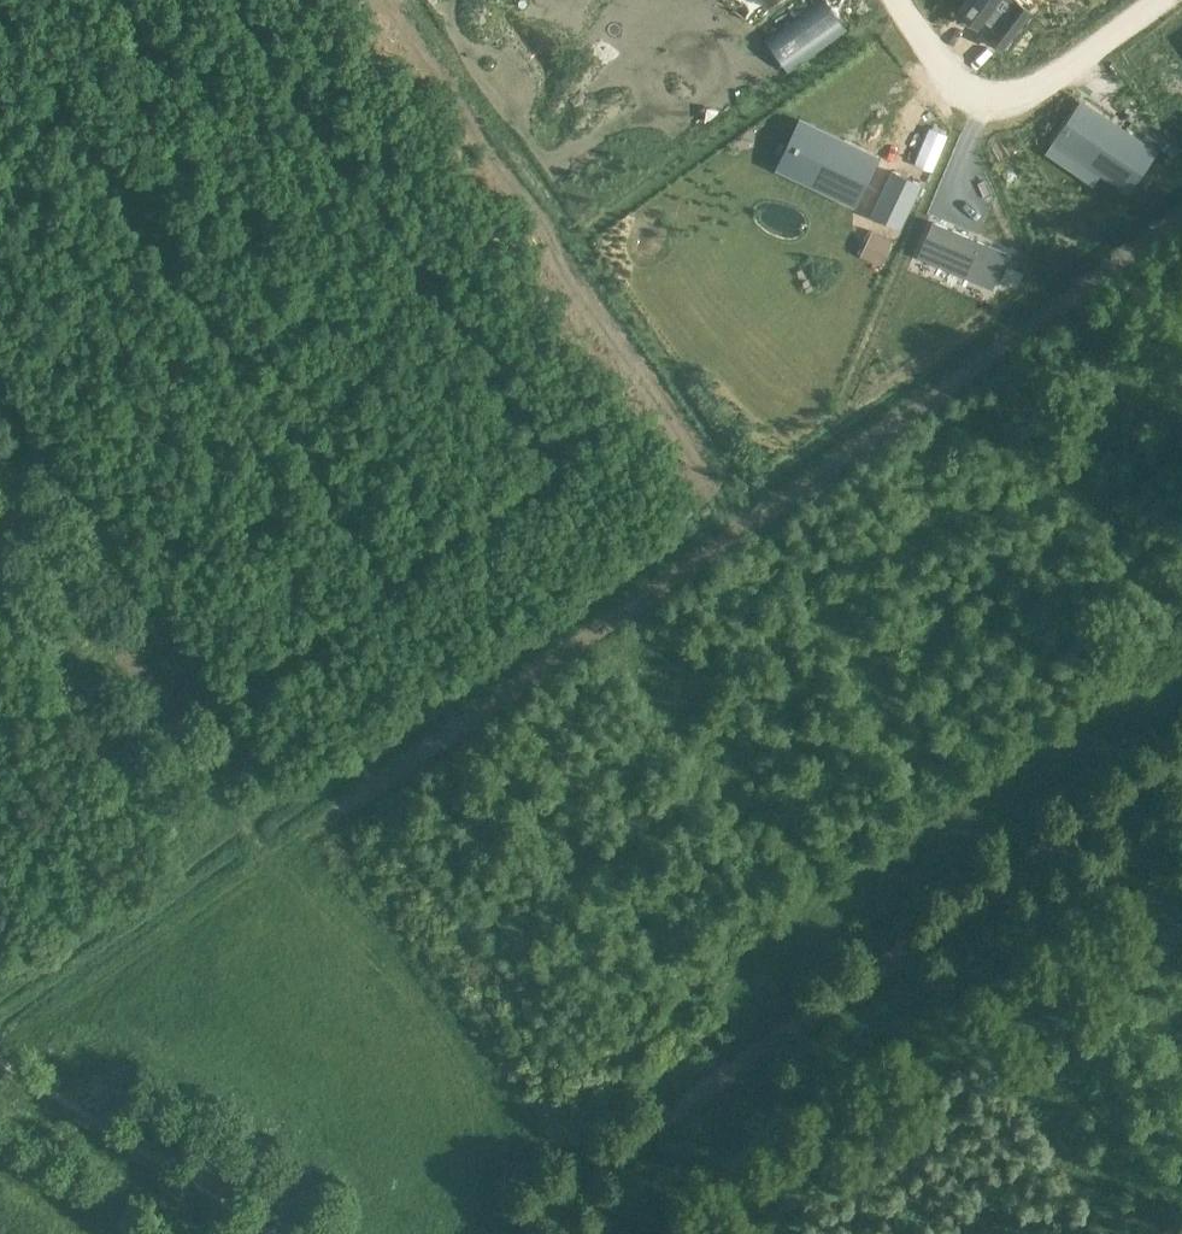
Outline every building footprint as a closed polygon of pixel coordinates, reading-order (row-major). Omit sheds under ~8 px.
[(766,41),(788,71),(847,30),(826,0),(824,0),(766,41)] [(990,8),(990,9),(997,0),(980,0),(990,8)] [(1012,9),(1002,22),(1003,22),(1004,22),(1014,30),(1014,31),(1038,0),(1001,0),(1012,9)] [(1057,139),(1057,140),(1057,141),(1058,142),(1058,141),(1071,150),(1072,151),(1072,150),(1085,159),(1085,160),(1086,161),(1086,160),(1099,169),(1100,170),(1100,169),(1113,178),(1113,179),(1114,180),(1114,179),(1127,188),(1128,189),(1128,188),(1129,189),(1130,188),(1129,187),(1140,171),(1141,171),(1141,170),(1152,153),(1153,154),(1153,153),(1153,152),(1152,151),(1151,152),(1139,143),(1139,142),(1138,141),(1138,142),(1125,133),(1124,132),(1124,133),(1111,124),(1111,123),(1110,122),(1110,123),(1097,114),(1096,113),(1096,114),(1083,105),(1083,104),(1082,103),(1082,104),(1081,104),(1080,105),(1081,105),(1070,122),(1069,121),(1068,122),(1069,123),(1058,139),(1057,139)] [(797,150),(788,168),(812,179),(809,184),(856,206),(879,156),(845,139),(842,144),(807,128),(799,145),(797,144),(794,149),(797,150)] [(1171,147),(1167,151),(1172,158),(1177,155),(1171,147)] [(894,171),(873,214),(899,227),(920,183),(894,171)] [(934,222),(919,256),(992,286),(1006,253),(934,222)] [(868,230),(858,252),(882,264),(892,242),(868,230)] [(1008,266),(1002,279),(1010,283),(1016,269),(1008,266)]
